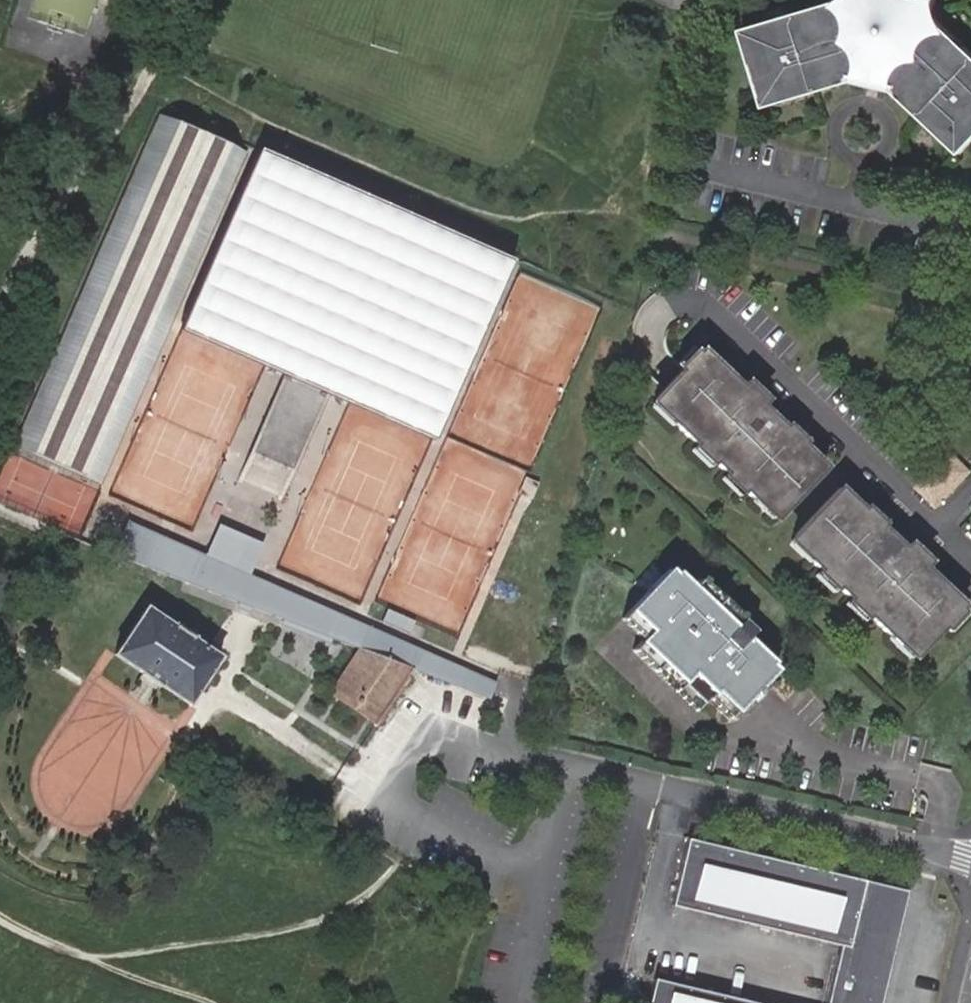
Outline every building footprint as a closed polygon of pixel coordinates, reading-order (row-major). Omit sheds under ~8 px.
[(766,106),(871,74),(848,0),(837,0),(742,29),(766,106)] [(935,0),(899,0),(934,8),(935,0)] [(881,77),(960,152),(970,141),(970,51),(936,18),(881,77)] [(158,114),(11,446),(111,488),(181,326),(255,152),(158,114)] [(257,147),(255,152),(181,326),(263,361),(345,186),(257,147)] [(345,186),(263,361),(351,394),(429,221),(345,186)] [(429,221),(351,394),(435,433),(511,259),(494,249),(429,221)] [(447,437),(528,472),(595,307),(519,273),(447,437)] [(743,391),(702,353),(657,402),(660,405),(679,422),(675,426),(697,446),(706,455),(715,463),(728,476),(743,490),(746,493),(757,503),(761,498),(782,517),(826,469),(803,447),(785,430),(761,408),(743,391)] [(748,385),(743,391),(761,408),(766,402),(748,385)] [(679,422),(660,405),(655,411),(673,428),(675,426),(679,422)] [(790,424),(785,430),(803,447),(808,441),(790,424)] [(528,472),(446,437),(373,601),(456,637),(528,472)] [(706,455),(697,446),(691,452),(709,469),(715,463),(706,455)] [(969,479),(955,465),(923,499),(937,513),(969,479)] [(743,490),(728,476),(722,481),(741,499),(746,493),(743,490)] [(915,658),(962,610),(922,571),(904,554),(881,532),(863,514),(840,492),(794,539),(797,541),(814,558),(809,563),(820,573),(838,590),(851,603),(869,620),(890,641),(894,637),(912,654),(915,658)] [(868,508),(863,514),(881,532),(886,526),(868,508)] [(127,522),(117,558),(358,647),(411,668),(489,697),(496,681),(249,576),(265,543),(218,524),(203,554),(127,522)] [(814,558),(797,541),(791,546),(809,564),(809,563),(814,558)] [(909,548),(904,554),(922,571),(928,566),(909,548)] [(838,590),(820,573),(815,579),(833,596),(838,590)] [(653,650),(645,658),(635,668),(656,689),(661,683),(681,702),(700,721),(717,704),(736,722),(737,723),(753,706),(751,705),(760,697),(761,698),(777,682),(771,675),(774,673),(761,660),(759,662),(750,653),(751,651),(746,646),(753,639),(741,627),(731,637),(710,618),(690,599),(688,602),(683,597),(685,594),(672,582),(671,584),(666,579),(626,624),(653,650)] [(700,589),(690,599),(710,618),(719,607),(700,589)] [(869,620),(851,603),(845,609),(864,626),(869,620)] [(221,656),(144,604),(110,654),(187,705),(221,656)] [(719,607),(710,618),(731,637),(741,627),(719,607)] [(653,650),(626,624),(618,632),(625,639),(645,658),(653,650)] [(894,637),(890,641),(888,643),(906,660),(912,654),(894,637)] [(375,724),(411,668),(358,647),(327,692),(375,724)] [(661,683),(656,689),(675,708),(681,702),(661,683)] [(681,702),(675,708),(695,726),(700,721),(681,702)] [(686,844),(671,912),(840,951),(828,1002),(881,1002),(885,982),(857,975),(862,956),(852,954),(868,886),(686,844)] [(906,895),(868,886),(852,954),(862,956),(857,975),(885,982),(906,895)] [(653,988),(649,1002),(718,1002),(653,988)]
